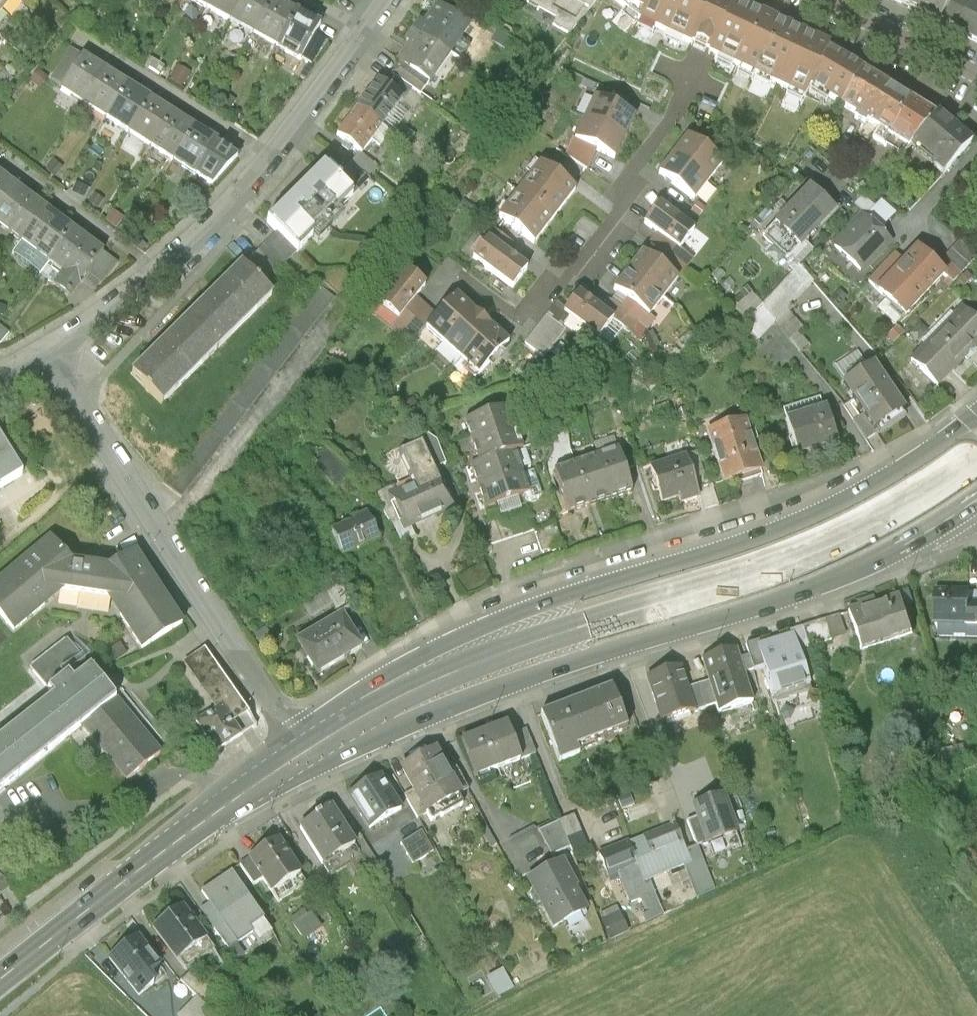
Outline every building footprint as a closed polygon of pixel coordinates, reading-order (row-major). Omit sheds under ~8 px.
[(13,2),(11,0),(0,0),(0,18),(13,2)] [(240,14),(248,0),(218,0),(217,1),(240,14)] [(263,27),(278,0),(248,0),(240,14),(263,27)] [(286,40),(307,4),(299,0),(278,0),(263,27),(286,40)] [(425,25),(461,49),(481,21),(450,0),(449,0),(437,18),(432,15),(425,25)] [(538,1),(567,15),(563,23),(581,30),(605,0),(539,0),(538,1)] [(652,11),(680,24),(691,0),(657,0),(652,11)] [(680,24),(719,43),(724,46),(746,0),(691,0),(680,24)] [(765,0),(746,0),(724,46),(817,90),(824,77),(843,37),(765,0)] [(905,4),(937,19),(946,0),(906,0),(905,4)] [(952,27),(964,3),(959,0),(946,0),(937,19),(952,27)] [(964,3),(952,27),(950,31),(976,44),(976,3),(970,0),(966,0),(964,3)] [(330,17),(307,4),(286,40),(309,53),(323,29),(330,17)] [(441,78),(461,49),(425,25),(418,36),(422,39),(410,57),(412,58),(441,78)] [(340,38),(323,29),(309,53),(323,61),(340,38)] [(878,58),(843,37),(824,77),(855,96),(878,58)] [(61,75),(72,82),(94,47),(83,40),(61,75)] [(72,82),(95,96),(117,61),(94,47),(72,82)] [(433,90),(441,78),(412,58),(404,70),(433,90)] [(927,89),(878,58),(855,96),(904,127),(927,89)] [(95,96),(118,110),(139,76),(117,61),(95,96)] [(118,110),(140,124),(162,90),(139,76),(118,110)] [(391,76),(370,103),(393,121),(414,93),(391,76)] [(953,104),(927,89),(904,127),(923,139),(927,135),(953,104)] [(140,124),(163,139),(185,104),(162,90),(140,124)] [(606,94),(596,115),(637,133),(646,113),(606,94)] [(372,148),(393,121),(370,103),(349,131),(370,147),(372,148)] [(163,139),(186,153),(207,118),(185,104),(163,139)] [(976,142),(976,124),(953,104),(927,135),(952,155),(948,160),(957,167),(976,142)] [(627,154),(637,133),(596,115),(587,136),(609,146),(627,154)] [(230,132),(207,118),(186,153),(208,167),(226,138),(230,132)] [(699,131),(685,150),(718,176),(733,158),(699,131)] [(599,165),(609,146),(587,136),(580,152),(599,165)] [(248,151),(226,138),(208,167),(224,177),(248,151)] [(362,158),(347,175),(364,192),(381,172),(388,160),(372,148),(370,147),(362,158)] [(704,195),(718,176),(685,150),(670,169),(704,195)] [(6,213),(30,180),(0,158),(0,208),(6,213)] [(335,162),(278,218),(287,227),(308,248),(364,192),(347,175),(335,162)] [(540,165),(519,193),(553,220),(575,192),(540,165)] [(58,200),(30,180),(6,213),(33,233),(58,200)] [(809,191),(763,239),(772,248),(774,247),(787,259),(786,261),(787,262),(833,213),(809,191)] [(553,220),(519,193),(499,219),(533,245),(553,220)] [(671,199),(655,219),(669,229),(689,245),(705,225),(671,199)] [(879,199),(862,217),(879,233),(896,214),(879,199)] [(86,222),(58,200),(33,233),(62,254),(86,222)] [(862,217),(834,248),(862,273),(890,242),(879,233),(862,217)] [(116,244),(86,222),(62,254),(76,265),(65,279),(81,291),(99,267),(115,246),(116,244)] [(287,227),(256,258),(276,279),(308,248),(287,227)] [(667,244),(660,253),(688,276),(704,256),(689,245),(669,229),(661,240),(667,244)] [(527,271),(487,241),(473,260),(512,290),(527,271)] [(939,259),(931,267),(942,277),(951,286),(974,262),(956,245),(941,261),(939,259)] [(130,257),(115,246),(99,267),(114,278),(130,257)] [(654,248),(639,267),(674,294),(688,276),(660,253),(654,248)] [(901,267),(875,295),(901,320),(942,277),(931,267),(915,252),(901,267)] [(256,258),(199,314),(229,344),(285,288),(276,279),(256,258)] [(865,286),(875,295),(901,267),(891,258),(865,286)] [(825,277),(810,259),(754,320),(770,335),(825,277)] [(417,263),(390,298),(410,313),(427,290),(437,278),(417,263)] [(660,313),(674,294),(639,267),(625,286),(638,296),(660,313)] [(164,483),(182,496),(335,297),(316,283),(164,483)] [(438,319),(456,336),(486,303),(469,287),(447,310),(438,319)] [(410,313),(403,322),(411,329),(419,321),(428,330),(438,319),(447,310),(427,290),(410,313)] [(590,290),(575,309),(581,314),(609,336),(624,316),(613,307),(590,290)] [(622,296),(613,307),(624,316),(642,330),(650,320),(658,327),(666,318),(660,313),(638,296),(632,304),(622,296)] [(456,336),(473,352),(504,320),(486,303),(456,336)] [(536,341),(555,356),(577,328),(573,325),(581,314),(575,309),(566,303),(536,341)] [(0,310),(0,340),(6,345),(21,327),(0,310)] [(961,310),(910,363),(937,389),(976,348),(976,326),(961,310)] [(172,399),(229,344),(199,314),(143,370),(172,399)] [(521,336),(504,320),(473,352),(490,368),(521,336)] [(904,412),(873,364),(841,384),(861,415),(872,432),(904,412)] [(468,419),(482,461),(515,450),(524,447),(510,405),(468,419)] [(835,445),(825,409),(784,421),(795,457),(835,445)] [(874,435),(872,432),(861,415),(851,422),(863,442),(874,435)] [(762,468),(745,417),(707,430),(724,481),(762,468)] [(0,429),(0,488),(35,467),(8,424),(0,429)] [(424,441),(423,445),(435,474),(450,467),(437,435),(424,441)] [(320,453),(348,482),(362,467),(334,439),(320,453)] [(423,445),(403,453),(418,487),(390,499),(404,533),(452,513),(435,474),(423,445)] [(621,449),(599,456),(612,497),(633,491),(621,449)] [(529,492),(515,450),(482,461),(473,464),(487,506),(529,492)] [(700,497),(685,453),(649,465),(661,500),(678,495),(681,503),(700,497)] [(590,504),(612,497),(599,456),(577,463),(590,504)] [(568,511),(590,504),(577,463),(556,469),(568,511)] [(315,478),(309,471),(302,478),(307,485),(315,478)] [(352,522),(330,532),(341,557),(377,542),(365,514),(351,520),(352,522)] [(134,549),(107,566),(67,560),(47,537),(0,576),(0,622),(10,635),(61,592),(104,598),(138,652),(181,625),(134,549)] [(342,612),(355,605),(339,578),(325,587),(340,614),(342,612)] [(934,627),(976,628),(976,604),(967,604),(967,593),(934,593),(934,627)] [(317,615),(329,607),(322,598),(311,606),(317,615)] [(901,598),(847,615),(859,653),(913,636),(901,598)] [(315,673),(362,646),(342,612),(340,614),(296,640),(315,673)] [(790,635),(792,639),(797,655),(844,640),(838,620),(790,635)] [(273,639),(265,627),(254,634),(262,646),(273,639)] [(66,638),(31,667),(53,694),(0,736),(0,790),(80,726),(125,782),(160,754),(66,638)] [(807,688),(797,655),(792,639),(758,649),(764,669),(774,698),(807,688)] [(748,660),(739,663),(743,676),(764,669),(758,649),(757,645),(745,648),(748,660)] [(247,713),(203,649),(183,662),(214,709),(219,706),(231,724),(247,713)] [(701,662),(708,686),(715,706),(717,715),(752,704),(743,676),(739,663),(735,652),(701,662)] [(660,724),(694,713),(688,692),(681,671),(647,681),(660,724)] [(708,686),(688,692),(694,713),(715,706),(708,686)] [(621,719),(610,689),(539,717),(558,764),(577,757),(574,750),(610,736),(626,730),(621,719)] [(255,725),(247,713),(231,724),(219,706),(214,709),(195,722),(215,752),(255,725)] [(631,715),(621,719),(626,730),(610,736),(613,743),(638,733),(631,715)] [(512,737),(507,724),(461,741),(475,778),(521,761),(512,737)] [(526,732),(512,737),(521,761),(535,756),(526,732)] [(435,749),(399,769),(412,792),(425,816),(461,796),(435,749)] [(401,811),(380,778),(348,797),(369,830),(401,811)] [(416,821),(425,816),(412,792),(403,797),(416,821)] [(741,833),(726,795),(694,807),(699,819),(709,845),(741,833)] [(355,846),(330,808),(298,829),(323,867),(355,846)] [(576,816),(540,832),(558,866),(563,863),(576,858),(574,853),(589,848),(576,816)] [(699,848),(709,845),(699,819),(688,823),(698,849),(699,848)] [(630,843),(631,846),(645,883),(668,874),(685,868),(691,866),(687,853),(676,825),(630,843)] [(434,853),(421,833),(400,845),(412,866),(434,853)] [(300,875),(278,841),(246,861),(260,882),(269,895),(300,875)] [(674,888),(668,874),(645,883),(631,846),(602,857),(612,883),(622,880),(631,904),(642,900),(648,916),(644,917),(647,925),(665,918),(656,895),(674,888)] [(698,849),(687,853),(691,866),(685,868),(698,901),(715,892),(699,848),(698,849)] [(251,888),(260,882),(246,861),(237,867),(251,888)] [(576,887),(563,863),(558,866),(531,880),(556,929),(586,914),(572,888),(576,887)] [(262,921),(230,874),(200,895),(223,927),(237,947),(252,937),(248,931),(262,921)] [(10,888),(0,877),(0,898),(10,888)] [(0,904),(0,913),(2,916),(10,911),(3,901),(0,904)] [(182,909),(151,931),(164,950),(174,963),(205,941),(182,909)] [(630,933),(618,909),(600,917),(608,942),(630,933)] [(321,931),(310,915),(306,918),(303,912),(289,921),(303,943),(321,931)] [(500,920),(478,920),(486,936),(500,936),(500,920)] [(227,954),(237,947),(223,927),(213,934),(227,954)] [(159,969),(136,939),(108,961),(137,998),(159,981),(153,973),(159,969)] [(181,973),(174,963),(164,950),(157,955),(174,978),(181,973)] [(516,991),(504,970),(489,979),(501,999),(516,991)] [(195,1001),(181,1015),(210,1015),(195,1001)]
